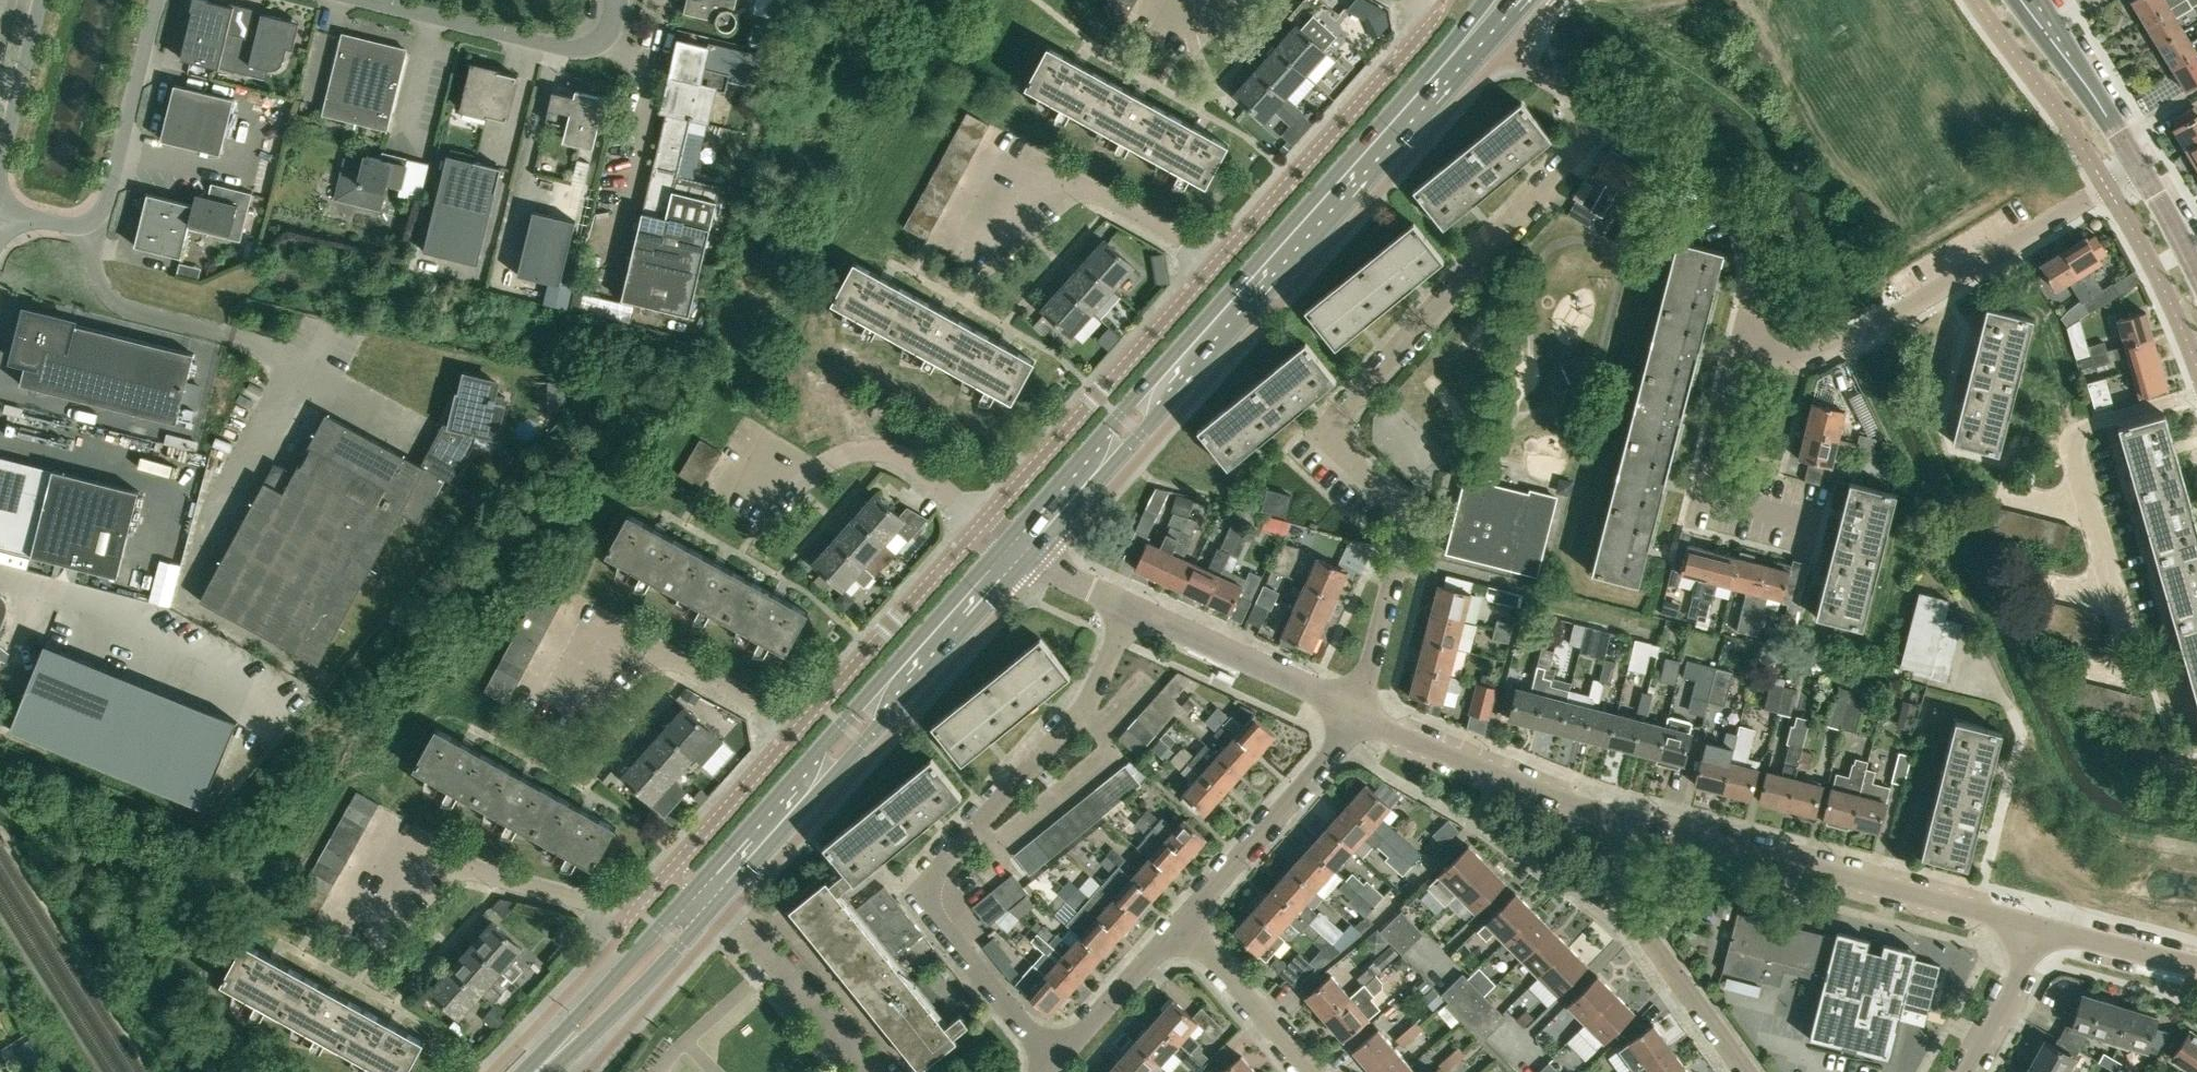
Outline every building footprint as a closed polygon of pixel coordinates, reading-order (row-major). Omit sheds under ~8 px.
[(220,2),(210,0),(203,0),(201,1),(197,3),(195,6),(193,9),(181,58),(248,75),(250,64),(269,69),(273,69),(277,68),(280,66),(285,59),(288,47),(294,49),(300,22),(220,2)] [(688,9),(717,16),(717,18),(717,20),(717,22),(718,24),(719,26),(720,27),(722,28),(724,29),(726,29),(728,30),(730,29),(731,29),(733,28),(734,27),(735,26),(737,25),(738,23),(738,21),(739,19),(739,18),(738,16),(738,14),(736,11),(735,10),(734,9),(733,9),(735,0),(690,0),(688,9)] [(1130,11),(1110,0),(1107,0),(1102,11),(1124,23),(1130,11)] [(1136,0),(1110,0),(1130,11),(1136,0)] [(1364,23),(1385,10),(1368,0),(1354,0),(1345,10),(1363,21),(1364,23)] [(2145,22),(2182,0),(2132,0),(2145,22)] [(2184,29),(2176,16),(2193,7),(2192,5),(2196,2),(2196,0),(2182,0),(2145,22),(2159,45),(2184,29)] [(1297,25),(1276,47),(1306,74),(1326,51),(1324,49),(1336,36),(1313,16),(1302,29),(1297,25)] [(2191,41),(2184,29),(2159,45),(2172,67),(2196,52),(2196,37),(2191,41)] [(322,114),(388,130),(407,52),(341,36),(322,114)] [(667,109),(622,301),(623,301),(623,299),(690,315),(711,228),(721,186),(696,180),(710,120),(707,119),(714,89),(726,92),(729,79),(746,83),(748,77),(751,62),(754,52),(709,41),(707,48),(680,41),(671,77),(664,109),(667,109)] [(1086,120),(1108,79),(1048,46),(1026,87),(1086,120)] [(1284,98),(1286,96),(1306,74),(1276,47),(1255,71),(1284,98)] [(2172,67),(2186,90),(2196,83),(2196,52),(2172,67)] [(518,75),(502,72),(473,65),(462,109),(507,120),(518,75)] [(1302,111),(1286,96),(1284,98),(1255,71),(1235,94),(1264,120),(1274,109),(1290,124),(1302,111)] [(1146,153),(1168,112),(1108,79),(1086,120),(1146,153)] [(175,84),(161,139),(219,153),(219,154),(221,155),(234,98),(233,97),(233,98),(175,84)] [(593,148),(602,109),(604,104),(605,97),(576,90),(574,96),(554,91),(547,120),(568,125),(564,141),(593,148)] [(1552,139),(1538,122),(1521,100),(1467,145),(1497,183),(1552,139)] [(2194,106),(2172,119),(2177,126),(2174,128),(2188,152),(2196,146),(2196,111),(2194,106)] [(961,123),(983,135),(989,124),(967,112),(961,123)] [(1168,112),(1146,153),(1206,186),(1229,145),(1168,112)] [(1302,112),(1295,120),(1305,129),(1312,121),(1302,112)] [(977,147),(983,135),(961,123),(955,134),(977,147)] [(971,158),(977,147),(955,134),(949,146),(971,158)] [(1443,227),(1497,183),(1467,145),(1413,189),(1430,210),(1443,227)] [(965,169),(971,158),(949,146),(942,157),(965,169)] [(2188,152),(2196,166),(2196,146),(2188,152)] [(1592,228),(1632,161),(1610,148),(1596,174),(1608,181),(1592,209),(1576,200),(1568,214),(1592,228)] [(423,251),(478,264),(502,167),(447,153),(423,251)] [(347,158),(339,188),(347,200),(380,209),(387,183),(401,186),(408,158),(392,154),(391,161),(367,155),(365,163),(347,158)] [(959,181),(965,169),(942,157),(936,168),(959,181)] [(584,186),(590,162),(577,159),(572,183),(584,186)] [(1600,233),(1605,226),(1609,219),(1603,216),(1620,188),(1641,201),(1656,176),(1632,161),(1592,228),(1600,233)] [(952,192),(959,181),(936,168),(930,180),(952,192)] [(946,203),(952,192),(930,180),(924,191),(946,203)] [(241,241),(252,193),(212,183),(206,207),(148,193),(135,245),(182,257),(189,228),(241,241)] [(940,214),(946,203),(924,191),(918,202),(940,214)] [(934,226),(940,214),(918,202),(911,213),(934,226)] [(575,221),(534,211),(518,274),(560,284),(575,221)] [(927,239),(934,226),(911,213),(904,227),(927,239)] [(1640,226),(1628,219),(1615,240),(1627,247),(1640,226)] [(1444,259),(1430,242),(1414,222),(1359,266),(1390,303),(1444,259)] [(2090,267),(2101,260),(2099,256),(2107,251),(2096,234),(2088,238),(2086,235),(2063,250),(2097,306),(2121,292),(2114,281),(2103,288),(2090,267)] [(1707,317),(1723,257),(1724,251),(1677,238),(1660,305),(1707,317)] [(1084,262),(1113,289),(1134,266),(1104,239),(1084,262)] [(2089,311),(2097,306),(2063,250),(2041,263),(2056,288),(2070,280),(2089,311)] [(892,335),(915,294),(855,261),(833,302),(892,335)] [(1093,311),(1113,289),(1084,262),(1064,285),(1093,311)] [(178,274),(189,277),(191,266),(181,264),(178,274)] [(1335,347),(1390,303),(1359,266),(1305,310),(1335,347)] [(1166,268),(1152,271),(1154,282),(1168,280),(1166,268)] [(1072,335),(1093,311),(1064,285),(1042,308),(1072,335)] [(573,292),(570,307),(582,310),(586,295),(573,292)] [(952,368),(975,327),(915,294),(892,335),(952,368)] [(1690,384),(1707,317),(1660,305),(1643,372),(1690,384)] [(1988,305),(1971,373),(2017,385),(2035,317),(1988,305)] [(177,423),(195,353),(74,323),(74,321),(26,309),(13,360),(26,363),(20,384),(177,423)] [(2125,344),(2153,336),(2146,311),(2118,319),(2125,344)] [(975,327),(952,368),(1012,401),(1035,361),(975,327)] [(2128,354),(2133,370),(2160,362),(2153,336),(2125,344),(2115,347),(2118,357),(2128,354)] [(2093,354),(2109,349),(2107,341),(2090,346),(2093,354)] [(1252,385),(1283,423),(1336,379),(1306,342),(1252,385)] [(2112,359),(2109,349),(2093,354),(2096,364),(2112,359)] [(2133,370),(2140,395),(2168,387),(2160,362),(2133,370)] [(1673,450),(1690,384),(1643,372),(1626,438),(1673,450)] [(1971,373),(1953,441),(2000,453),(2017,385),(1971,373)] [(319,664),(396,521),(401,523),(405,515),(421,524),(446,478),(453,482),(473,445),(477,431),(496,436),(501,414),(490,411),(492,403),(494,404),(495,399),(493,399),(497,382),(466,374),(459,404),(454,403),(421,464),(326,413),(294,474),(275,463),(265,482),(265,481),(201,600),(319,664)] [(2112,404),(2105,380),(2088,385),(2095,409),(2112,404)] [(1228,468),(1283,423),(1252,385),(1197,430),(1228,468)] [(1807,430),(1839,438),(1846,409),(1814,401),(1807,430)] [(2137,492),(2184,479),(2176,453),(2173,442),(2165,413),(2118,426),(2137,492)] [(1858,442),(1839,438),(1807,430),(1800,458),(1811,461),(1806,480),(1837,488),(1842,467),(1832,464),(1836,451),(1855,456),(1856,451),(1872,455),(1874,446),(1858,442)] [(1858,442),(1874,446),(1876,438),(1860,434),(1858,442)] [(1656,517),(1673,450),(1626,438),(1609,505),(1656,517)] [(693,450),(715,464),(722,452),(700,439),(693,450)] [(708,475),(715,464),(693,450),(687,461),(708,475)] [(22,553),(22,552),(118,576),(140,491),(0,456),(0,547),(22,553)] [(701,487),(708,475),(687,461),(679,474),(701,487)] [(1531,490),(1530,494),(1491,484),(1492,480),(1467,473),(1466,478),(1462,491),(1466,492),(1454,540),(1450,539),(1447,552),(1536,575),(1556,497),(1552,496),(1531,490)] [(1570,495),(1573,482),(1560,479),(1557,491),(1570,495)] [(2196,547),(2196,524),(2195,517),(2192,508),(2184,479),(2137,492),(2156,558),(2196,547)] [(1833,548),(1880,560),(1897,492),(1851,480),(1833,548)] [(1148,536),(1158,511),(1168,489),(1155,486),(1146,506),(1135,531),(1148,536)] [(1291,495),(1268,489),(1263,509),(1286,515),(1291,495)] [(855,517),(884,543),(899,527),(911,538),(928,518),(907,507),(900,515),(876,493),(855,517)] [(1191,509),(1194,499),(1177,494),(1176,495),(1172,512),(1179,514),(1180,514),(1189,517),(1191,509)] [(1639,583),(1656,517),(1609,505),(1592,572),(1639,583)] [(2000,533),(2007,508),(1994,505),(1988,530),(2000,533)] [(2013,536),(2020,512),(2007,508),(2000,533),(2013,536)] [(667,587),(689,546),(629,514),(607,554),(667,587)] [(1172,552),(1173,552),(1181,532),(1188,517),(1178,515),(1173,514),(1168,525),(1170,527),(1161,547),(1148,541),(1136,567),(1160,578),(1172,552)] [(2039,542),(2046,518),(2033,515),(2027,539),(2039,542)] [(864,566),(884,543),(855,517),(834,540),(864,566)] [(1181,532),(1173,552),(1172,552),(1160,578),(1182,588),(1194,563),(1183,557),(1193,535),(1191,534),(1197,521),(1191,518),(1188,517),(1181,532)] [(2052,545),(2059,521),(2046,518),(2039,542),(2052,545)] [(1229,553),(1239,531),(1230,528),(1220,549),(1216,547),(1207,568),(1194,563),(1182,588),(1207,600),(1222,567),(1228,553),(1229,553)] [(1239,531),(1229,553),(1237,557),(1247,535),(1239,531)] [(875,575),(864,566),(834,540),(814,563),(823,571),(814,581),(826,592),(835,582),(843,589),(854,578),(865,587),(875,575)] [(1696,617),(1713,550),(1689,543),(1685,558),(1675,555),(1668,583),(1678,586),(1682,572),(1697,576),(1692,595),(1693,595),(1688,615),(1696,617)] [(1299,547),(1282,544),(1279,554),(1278,553),(1272,567),(1289,574),(1296,558),(1299,547)] [(727,620),(749,579),(689,546),(667,587),(727,620)] [(2196,618),(2196,547),(2156,558),(2175,625),(2196,618)] [(1863,628),(1880,560),(1833,548),(1816,616),(1863,628)] [(1731,585),(1738,556),(1713,550),(1696,617),(1697,618),(1698,613),(1707,616),(1711,600),(1712,601),(1717,581),(1731,585)] [(1763,563),(1753,560),(1755,554),(1741,550),(1739,557),(1738,556),(1731,585),(1748,589),(1737,629),(1745,632),(1763,563)] [(1306,582),(1336,596),(1348,572),(1317,558),(1306,582)] [(1805,584),(1788,580),(1791,570),(1790,570),(1792,564),(1778,560),(1776,566),(1763,563),(1745,632),(1758,635),(1768,594),(1783,598),(1782,601),(1788,603),(1786,613),(1797,616),(1805,584)] [(1222,567),(1207,600),(1231,611),(1239,594),(1252,600),(1262,576),(1250,570),(1246,578),(1222,567)] [(540,589),(562,601),(569,588),(547,577),(540,589)] [(749,579),(727,620),(787,653),(809,612),(749,579)] [(1324,623),(1336,596),(1306,582),(1294,608),(1324,623)] [(1431,611),(1464,620),(1471,593),(1438,584),(1431,611)] [(1261,593),(1275,599),(1279,591),(1264,585),(1261,593)] [(1489,599),(1520,607),(1523,594),(1489,585),(1486,595),(1489,599)] [(556,612),(562,601),(540,589),(534,600),(556,612)] [(1949,599),(1920,591),(1902,663),(1915,666),(1914,670),(1946,678),(1961,621),(1944,617),(1949,599)] [(1271,609),(1275,599),(1261,593),(1249,620),(1261,625),(1269,608),(1271,609)] [(550,623),(556,612),(534,600),(528,611),(550,623)] [(1312,650),(1324,623),(1294,608),(1281,636),(1312,650)] [(544,635),(550,623),(528,611),(522,623),(544,635)] [(1457,647),(1464,620),(1431,611),(1424,639),(1457,647)] [(2196,690),(2196,618),(2175,625),(2195,691),(2196,690)] [(1497,628),(1513,632),(1515,624),(1499,619),(1497,628)] [(538,647),(544,635),(522,623),(515,634),(538,647)] [(1574,632),(1570,646),(1581,649),(1587,626),(1576,623),(1574,632)] [(1783,641),(1786,627),(1780,626),(1779,626),(1776,625),(1773,639),(1783,641)] [(1602,630),(1601,630),(1587,626),(1581,649),(1581,652),(1595,656),(1602,630)] [(1510,641),(1513,632),(1497,628),(1494,637),(1510,641)] [(532,658),(538,647),(515,634),(509,646),(532,658)] [(986,681),(1017,718),(1071,675),(1041,637),(986,681)] [(3,725),(42,741),(77,655),(38,639),(28,662),(26,669),(3,725)] [(1450,674),(1457,647),(1424,639),(1417,666),(1450,674)] [(1659,646),(1651,644),(1651,643),(1636,640),(1629,667),(1645,671),(1649,655),(1657,657),(1659,646)] [(28,662),(19,658),(0,644),(0,658),(26,669),(28,662)] [(525,669),(532,658),(509,646),(503,657),(525,669)] [(1541,646),(1536,664),(1544,666),(1544,665),(1550,667),(1554,649),(1541,646)] [(81,756),(115,671),(77,655),(42,741),(81,756)] [(1681,660),(1668,656),(1662,678),(1676,682),(1681,660)] [(519,680),(525,669),(503,657),(497,668),(519,680)] [(1708,699),(1717,666),(1687,658),(1683,675),(1696,679),(1692,694),(1708,699)] [(1591,687),(1601,690),(1604,681),(1611,683),(1616,662),(1605,659),(1600,679),(1594,678),(1591,687)] [(1542,675),(1552,677),(1555,668),(1550,667),(1544,665),(1544,666),(1542,675)] [(1442,703),(1447,687),(1459,690),(1463,678),(1450,674),(1417,666),(1410,695),(1442,703)] [(1717,666),(1708,699),(1724,703),(1733,671),(1717,666)] [(1900,667),(1898,667),(1894,666),(1892,675),(1896,676),(1898,676),(1900,667)] [(513,691),(519,680),(497,668),(491,679),(513,691)] [(154,686),(115,671),(81,756),(119,772),(154,686)] [(1162,688),(1172,697),(1190,677),(1177,671),(1162,688)] [(1481,682),(1496,686),(1499,677),(1483,673),(1481,682)] [(1550,687),(1552,677),(1542,675),(1540,684),(1545,685),(1550,687)] [(507,704),(513,691),(491,679),(484,691),(507,704)] [(2088,707),(2094,683),(2081,680),(2075,704),(2088,707)] [(962,762),(1017,718),(986,681),(931,724),(962,762)] [(1778,712),(1785,685),(1771,681),(1764,708),(1778,712)] [(1489,717),(1496,686),(1481,682),(1473,713),(1489,717)] [(2101,710),(2107,686),(2094,683),(2088,707),(2101,710)] [(1785,685),(1778,712),(1791,716),(1798,688),(1785,685)] [(1847,701),(1841,728),(1855,731),(1866,689),(1852,685),(1847,701)] [(154,686),(119,772),(157,787),(192,702),(154,686)] [(1511,718),(1535,724),(1543,694),(1510,686),(1503,711),(1512,714),(1511,718)] [(2114,713),(2120,689),(2107,686),(2101,710),(2114,713)] [(1558,730),(1583,736),(1591,706),(1593,698),(1599,699),(1601,690),(1591,687),(1589,694),(1581,692),(1578,703),(1566,700),(1558,730)] [(687,688),(681,696),(695,704),(700,695),(687,688)] [(1181,704),(1172,697),(1162,688),(1154,696),(1173,714),(1181,704)] [(2127,716),(2133,692),(2120,689),(2114,713),(2127,716)] [(1640,701),(1651,703),(1653,694),(1643,691),(1640,701)] [(2133,692),(2127,716),(2140,719),(2145,698),(2146,695),(2133,692)] [(1543,694),(1535,724),(1558,730),(1566,700),(1543,694)] [(1192,707),(1197,701),(1191,695),(1182,705),(1187,709),(1188,711),(1192,707)] [(1164,724),(1173,714),(1154,696),(1145,707),(1164,724)] [(1841,728),(1847,701),(1833,697),(1826,724),(1841,728)] [(1648,713),(1651,703),(1640,701),(1638,710),(1648,713)] [(157,787),(196,803),(231,718),(192,702),(157,787)] [(1904,702),(1901,710),(1914,714),(1916,705),(1904,702)] [(664,729),(694,756),(715,733),(685,706),(664,729)] [(1608,743),(1616,713),(1591,706),(1583,736),(1608,743)] [(1155,734),(1164,724),(1145,707),(1136,717),(1155,734)] [(1235,735),(1257,755),(1275,735),(1253,716),(1244,726),(1232,715),(1229,717),(1218,707),(1211,714),(1235,735)] [(1633,749),(1641,719),(1616,713),(1608,743),(1633,749)] [(1240,774),(1257,755),(1235,735),(1211,714),(1205,721),(1217,731),(1215,734),(1227,745),(1218,755),(1240,774)] [(1787,806),(1809,717),(1797,714),(1794,724),(1792,723),(1787,742),(1790,742),(1782,773),(1768,770),(1760,799),(1787,806)] [(1146,743),(1155,734),(1136,717),(1128,726),(1146,743)] [(1796,777),(1804,744),(1810,717),(1809,717),(1787,806),(1814,813),(1823,781),(1805,776),(1804,779),(1796,777)] [(1674,760),(1683,762),(1693,724),(1670,718),(1668,726),(1664,725),(1657,755),(1659,756),(1658,762),(1672,766),(1674,760)] [(1657,755),(1664,725),(1641,719),(1633,749),(1657,755)] [(1939,786),(1986,799),(2003,730),(1956,719),(1939,786)] [(1750,797),(1757,771),(1759,761),(1747,758),(1750,745),(1752,746),(1756,729),(1739,724),(1737,733),(1730,761),(1731,761),(1724,790),(1750,797)] [(1137,754),(1146,743),(1128,726),(1118,737),(1137,754)] [(475,801),(497,761),(437,728),(414,768),(475,801)] [(673,779),(694,756),(664,729),(644,753),(673,779)] [(1176,740),(1166,731),(1160,737),(1170,746),(1176,740)] [(1731,761),(1730,761),(1737,733),(1727,731),(1724,744),(1707,740),(1702,758),(1702,757),(1699,770),(1696,783),(1724,790),(1731,761)] [(1154,747),(1167,759),(1173,752),(1161,740),(1154,747)] [(1222,794),(1240,774),(1218,755),(1207,767),(1183,745),(1176,753),(1188,764),(1200,774),(1222,794)] [(1799,765),(1808,767),(1812,749),(1803,747),(1802,750),(1799,765)] [(1898,750),(1891,780),(1903,783),(1911,753),(1898,750)] [(652,802),(673,779),(644,753),(623,776),(652,802)] [(1205,813),(1222,794),(1200,774),(1188,764),(1176,753),(1170,760),(1182,770),(1181,771),(1193,781),(1182,793),(1205,813)] [(1852,822),(1866,767),(1868,759),(1855,756),(1850,777),(1835,773),(1832,787),(1831,787),(1824,816),(1827,816),(1826,823),(1838,825),(1840,820),(1852,822)] [(878,801),(907,839),(962,795),(932,758),(878,801)] [(1130,760),(1125,764),(1141,784),(1147,777),(1130,760)] [(534,834),(556,794),(497,761),(475,801),(534,834)] [(1115,772),(1131,792),(1141,784),(1125,764),(1115,772)] [(1890,786),(1873,782),(1872,782),(1875,769),(1866,767),(1852,822),(1879,829),(1890,786)] [(618,776),(611,770),(603,780),(609,786),(618,776)] [(1121,800),(1131,792),(1115,772),(1105,780),(1121,800)] [(1111,808),(1121,800),(1105,780),(1095,788),(1111,808)] [(1392,830),(1379,818),(1391,805),(1366,783),(1347,805),(1412,863),(1421,853),(1404,838),(1401,841),(1390,831),(1392,830)] [(1969,866),(1986,799),(1939,786),(1922,854),(1969,866)] [(707,798),(710,796),(701,788),(694,797),(702,804),(707,798)] [(1100,817),(1111,808),(1095,788),(1084,797),(1100,817)] [(350,803),(372,815),(379,803),(357,791),(350,803)] [(556,794),(534,834),(594,867),(616,827),(556,794)] [(1091,824),(1100,817),(1084,797),(1075,805),(1091,824)] [(854,883),(907,839),(878,801),(823,845),(854,883)] [(366,827),(372,815),(350,803),(344,814),(366,827)] [(1081,832),(1091,824),(1075,805),(1065,813),(1081,832)] [(1352,848),(1363,837),(1375,848),(1378,845),(1389,855),(1385,859),(1402,874),(1412,863),(1347,805),(1328,826),(1352,848)] [(1166,839),(1188,858),(1206,838),(1184,819),(1175,829),(1162,817),(1160,819),(1148,809),(1141,816),(1153,827),(1166,839)] [(1071,840),(1081,832),(1065,813),(1055,821),(1071,840)] [(360,838),(366,827),(344,814),(338,825),(360,838)] [(1172,876),(1188,858),(1166,839),(1153,827),(1141,816),(1135,823),(1147,833),(1137,845),(1150,857),(1172,876)] [(1458,828),(1448,819),(1434,832),(1443,842),(1458,828)] [(1061,849),(1071,840),(1055,821),(1045,829),(1061,849)] [(354,849),(360,838),(338,825),(331,836),(354,849)] [(1352,848),(1328,826),(1310,847),(1334,869),(1344,858),(1352,848)] [(1051,856),(1061,849),(1045,829),(1035,837),(1051,856)] [(347,860),(354,849),(331,836),(325,848),(347,860)] [(1041,864),(1051,856),(1035,837),(1025,845),(1041,864)] [(1030,874),(1041,864),(1025,845),(1014,854),(1030,874)] [(1458,893),(1487,864),(1469,845),(1428,886),(1446,904),(1458,893)] [(1316,889),(1334,869),(1310,847),(1292,867),(1316,889)] [(341,871),(347,860),(325,848),(319,859),(341,871)] [(1107,854),(1119,865),(1125,858),(1113,848),(1107,854)] [(1154,896),(1132,877),(1119,865),(1107,854),(1100,862),(1112,873),(1101,885),(1136,916),(1154,896)] [(1154,896),(1172,876),(1150,857),(1132,877),(1154,896)] [(335,883),(341,871),(319,859),(313,870),(335,883)] [(1458,893),(1476,911),(1505,882),(1487,864),(1458,893)] [(1303,904),(1316,889),(1292,867),(1272,889),(1297,911),(1309,921),(1331,941),(1337,934),(1303,904)] [(328,894),(335,883),(313,870),(306,881),(328,894)] [(1001,882),(1018,901),(1028,893),(1012,873),(1001,882)] [(1367,916),(1385,896),(1368,881),(1365,884),(1353,874),(1341,887),(1353,897),(1350,901),(1367,916)] [(812,892),(791,909),(920,1067),(956,1039),(953,1035),(968,1022),(960,1013),(945,1025),(892,959),(924,934),(884,885),(852,911),(826,879),(811,891),(812,892)] [(1070,879),(1065,885),(1073,892),(1078,886),(1070,879)] [(322,905),(328,894),(306,881),(300,893),(322,905)] [(1008,909),(1018,901),(1001,882),(992,889),(1000,899),(1008,909)] [(1065,885),(1058,893),(1066,900),(1073,892),(1065,885)] [(1073,893),(1120,934),(1136,916),(1101,885),(1090,897),(1078,886),(1073,893)] [(980,915),(1000,899),(992,889),(972,905),(980,915)] [(1309,921),(1297,911),(1272,889),(1253,910),(1278,932),(1289,920),(1300,931),(1303,928),(1315,939),(1321,932),(1309,921)] [(315,917),(322,905),(300,893),(293,905),(315,917)] [(1071,926),(1102,954),(1120,934),(1073,893),(1066,900),(1075,908),(1065,920),(1071,926)] [(1505,940),(1534,911),(1516,893),(1477,931),(1486,940),(1496,931),(1505,940)] [(499,914),(508,903),(503,898),(493,909),(499,914)] [(1717,910),(1715,914),(1728,919),(1731,910),(1734,902),(1721,898),(1717,910)] [(988,925),(1008,909),(1000,899),(980,915),(988,925)] [(1286,938),(1278,932),(1253,910),(1234,931),(1267,960),(1286,938)] [(1391,921),(1413,943),(1423,933),(1401,910),(1391,921)] [(1522,958),(1551,929),(1534,911),(1505,940),(1522,958)] [(1781,923),(1738,912),(1723,971),(1781,985),(1785,970),(1826,980),(1811,1037),(1842,1045),(1843,1043),(1857,1046),(1856,1049),(1888,1057),(1903,1000),(1930,1007),(1941,964),(1915,957),(1916,950),(1885,942),(1883,952),(1868,948),(1871,939),(1839,931),(1837,938),(1795,927),(1794,929),(1781,925),(1781,923)] [(471,945),(501,971),(513,981),(523,970),(511,960),(522,947),(493,921),(471,945)] [(1402,954),(1413,943),(1391,921),(1380,931),(1394,946),(1401,953),(1402,954)] [(1050,942),(1085,973),(1102,954),(1071,926),(1062,935),(1059,932),(1056,936),(1044,925),(1038,931),(1050,942)] [(1539,975),(1569,946),(1551,929),(1522,958),(1539,975)] [(1034,962),(1046,973),(1067,992),(1085,973),(1050,942),(1038,931),(1032,939),(1045,951),(1034,962)] [(992,938),(983,945),(999,965),(1007,958),(1010,956),(994,936),(992,938)] [(282,1016),(304,975),(244,942),(222,983),(282,1016)] [(491,982),(501,971),(471,945),(451,968),(480,995),(481,994),(492,1004),(502,992),(491,982)] [(1376,974),(1401,953),(1394,946),(1358,977),(1364,984),(1376,974)] [(1569,946),(1539,975),(1558,994),(1587,964),(1569,946)] [(1314,965),(1304,956),(1297,950),(1285,964),(1277,956),(1271,964),(1283,974),(1285,976),(1295,986),(1314,965)] [(1401,956),(1392,963),(1397,969),(1404,969),(1409,965),(1401,956)] [(1049,1013),(1067,992),(1046,973),(1034,962),(1016,983),(1049,1013)] [(460,1017),(480,995),(451,968),(430,991),(460,1017)] [(1302,991),(1325,1018),(1350,996),(1327,969),(1302,991)] [(1474,1006),(1484,995),(1463,973),(1452,983),(1474,1006)] [(1382,987),(1382,981),(1376,974),(1364,984),(1364,985),(1351,996),(1350,996),(1325,1018),(1344,1040),(1379,1010),(1369,998),(1382,987)] [(342,1049),(364,1008),(304,975),(282,1016),(342,1049)] [(1587,1023),(1616,994),(1598,975),(1568,1004),(1586,1022),(1587,1023)] [(1424,980),(1417,986),(1423,994),(1431,987),(1424,980)] [(1463,1016),(1474,1006),(1452,983),(1441,994),(1463,1016)] [(1587,1023),(1586,1022),(1578,1030),(1597,1049),(1634,1012),(1616,994),(1587,1023)] [(2117,1040),(2129,1008),(2083,994),(2073,1026),(2067,1023),(2059,1038),(2079,1050),(2089,1031),(2117,1040)] [(1474,1006),(1495,1028),(1506,1018),(1484,995),(1474,1006)] [(1199,1042),(1188,1033),(1198,1022),(1216,1037),(1225,1027),(1202,1007),(1193,1017),(1174,999),(1155,1020),(1179,1042),(1190,1052),(1202,1063),(1208,1056),(1196,1046),(1199,1042)] [(508,1017),(494,1005),(482,1017),(491,1025),(496,1030),(501,1024),(508,1017)] [(1443,1006),(1438,1010),(1438,1013),(1451,1028),(1458,1022),(1443,1006)] [(1485,1039),(1495,1028),(1474,1006),(1463,1016),(1485,1039)] [(342,1049),(385,1071),(407,1071),(424,1041),(364,1008),(342,1049)] [(2170,1032),(2154,1027),(2157,1016),(2129,1008),(2117,1040),(2157,1052),(2170,1032)] [(1526,1011),(1515,1020),(1522,1028),(1533,1018),(1526,1011)] [(1161,1063),(1179,1042),(1155,1020),(1136,1041),(1161,1063)] [(1417,1020),(1396,1037),(1403,1045),(1423,1027),(1417,1020)] [(1646,1063),(1670,1046),(1654,1024),(1620,1049),(1632,1066),(1625,1071),(1637,1071),(1636,1070),(1646,1063)] [(1368,1068),(1394,1046),(1379,1028),(1352,1051),(1368,1068)] [(2189,1031),(2171,1057),(2194,1071),(2196,1071),(2196,1036),(2189,1031)] [(2079,1050),(2059,1038),(2055,1045),(2045,1040),(2031,1065),(2045,1071),(2067,1071),(2079,1050)] [(31,1048),(28,1039),(14,1048),(26,1068),(41,1058),(39,1054),(31,1048)] [(1161,1063),(1136,1041),(1117,1062),(1128,1071),(1153,1071),(1161,1063)] [(1460,1045),(1439,1062),(1446,1070),(1466,1052),(1460,1045)] [(1409,1064),(1394,1046),(1368,1068),(1371,1071),(1400,1071),(1409,1064)] [(1685,1066),(1670,1046),(1646,1063),(1653,1071),(1677,1071),(1685,1066)] [(2107,1065),(2111,1056),(2102,1051),(2097,1059),(2107,1065)] [(1202,1063),(1190,1052),(1184,1059),(1198,1071),(1199,1071),(1205,1065),(1202,1063)] [(1241,1054),(1221,1071),(1256,1071),(1241,1054)] [(2117,1070),(2121,1062),(2111,1056),(2107,1065),(2117,1070)] [(1538,1071),(1559,1071),(1549,1061),(1538,1071)] [(1117,1062),(1108,1071),(1128,1071),(1117,1062)] [(1409,1064),(1400,1071),(1416,1071),(1409,1064)]
